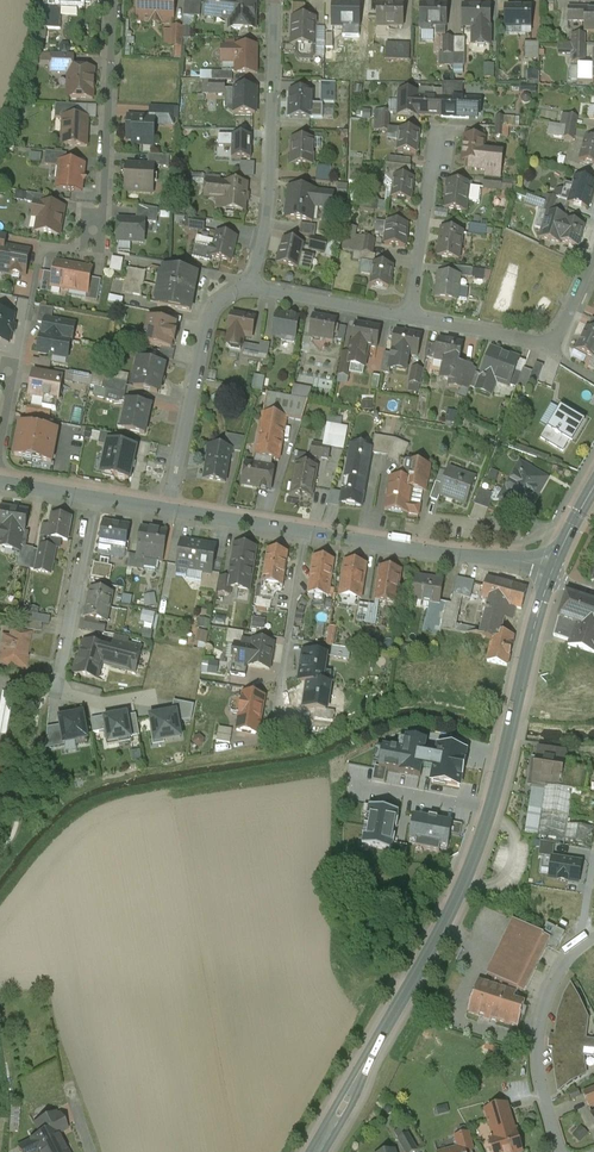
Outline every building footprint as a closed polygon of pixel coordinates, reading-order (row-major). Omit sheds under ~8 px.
[(139,8),(141,8),(141,18),(137,18),(137,20),(150,20),(150,22),(161,23),(161,21),(173,22),(173,20),(171,20),(172,0),(139,0),(139,8)] [(184,17),(200,18),(201,0),(185,0),(184,17)] [(205,15),(207,18),(215,19),(216,18),(225,19),(227,18),(231,18),(231,1),(227,0),(208,0),(205,15)] [(231,1),(231,18),(230,28),(233,30),(241,31),(243,28),(255,29),(255,0),(251,0),(231,0),(231,1)] [(361,5),(333,4),(333,27),(343,28),(343,38),(360,38),(361,5)] [(404,5),(378,5),(378,26),(404,27),(404,5)] [(61,7),(44,6),(43,29),(60,30),(61,7)] [(446,6),(421,6),(421,26),(438,26),(438,35),(446,35),(446,6)] [(489,7),(463,6),(463,26),(478,27),(489,27),(489,7)] [(531,7),(505,7),(504,27),(521,28),(521,29),(531,29),(531,7)] [(585,8),(568,8),(568,21),(579,21),(579,18),(584,18),(584,10),(585,10),(585,8)] [(584,10),(584,18),(584,31),(593,31),(593,11),(585,10),(584,10)] [(315,19),(295,18),(294,36),(293,36),(292,46),(297,46),(314,47),(315,19)] [(489,27),(478,27),(478,31),(476,32),(473,32),(473,44),(476,45),(478,47),(485,47),(487,45),(490,45),(490,27),(489,27)] [(182,29),(172,28),(171,47),(181,47),(182,29)] [(43,29),(41,29),(41,39),(63,41),(64,30),(60,30),(43,29)] [(584,34),(571,33),(571,45),(574,45),(584,45),(584,34)] [(452,38),(443,38),(443,54),(443,55),(451,55),(452,38)] [(465,38),(452,38),(451,55),(454,55),(453,66),(465,66),(465,38)] [(410,42),(386,42),(386,57),(409,58),(410,42)] [(539,43),(524,43),(523,58),(539,59),(539,43)] [(584,45),(574,45),(573,62),(584,63),(584,45)] [(314,47),(297,46),(297,56),(300,59),(310,60),(314,57),(314,47)] [(256,47),(237,47),(237,48),(223,48),(222,63),(237,63),(236,73),(256,74),(256,47)] [(593,53),(593,69),(578,69),(577,82),(593,83),(593,82),(593,53)] [(451,55),(443,55),(443,54),(440,54),(439,66),(453,66),(454,55),(451,55)] [(73,56),(52,55),(51,72),(69,73),(69,69),(73,69),(73,56)] [(73,69),(69,69),(69,73),(68,98),(93,99),(94,70),(73,69)] [(540,84),(541,71),(529,71),(529,83),(540,84)] [(232,73),(211,72),(211,81),(232,81),(232,73)] [(199,81),(186,81),(186,92),(199,92),(199,81)] [(225,83),(209,83),(209,94),(225,94),(225,83)] [(334,83),(321,83),(320,90),(333,91),(334,83)] [(442,84),(442,91),(441,117),(441,118),(477,119),(477,115),(480,115),(481,100),(463,99),(463,84),(442,84)] [(257,89),(235,88),(234,114),(255,115),(256,101),(257,89)] [(333,91),(320,90),(320,103),(333,104),(333,91)] [(398,116),(441,117),(442,91),(434,91),(433,98),(418,97),(418,94),(399,93),(398,116)] [(311,93),(290,92),(290,109),(288,109),(288,118),(289,118),(328,119),(328,106),(311,105),(311,93)] [(77,105),(56,104),(55,118),(64,119),(64,118),(76,118),(77,105)] [(150,118),(129,117),(128,138),(129,138),(129,136),(134,136),(133,145),(145,145),(145,140),(154,141),(154,124),(164,124),(164,121),(172,121),(172,119),(172,107),(151,106),(150,118)] [(389,111),(381,111),(381,121),(389,122),(389,111)] [(577,117),(568,116),(566,127),(575,129),(577,117)] [(514,118),(504,117),(503,127),(514,128),(514,118)] [(76,118),(64,118),(64,119),(63,145),(86,146),(87,119),(76,118)] [(389,122),(381,121),(380,131),(388,131),(389,122)] [(561,126),(549,124),(547,135),(564,137),(566,127),(561,126)] [(575,129),(566,127),(564,137),(564,138),(573,140),(575,129)] [(219,130),(207,130),(207,139),(219,139),(219,130)] [(419,132),(400,130),(397,152),(416,154),(419,132)] [(251,137),(233,137),(232,159),(251,159),(251,137)] [(464,137),(462,161),(470,161),(483,163),(484,152),(485,139),(477,138),(464,137)] [(586,138),(579,161),(593,165),(593,140),(586,138)] [(313,140),(292,139),(292,165),(312,166),(313,151),(322,151),(323,140),(313,140)] [(67,154),(46,152),(44,165),(60,167),(60,163),(66,164),(67,154)] [(493,153),(484,152),(483,163),(470,161),(469,169),(501,173),(502,157),(501,155),(494,155),(493,153)] [(41,156),(31,155),(30,162),(40,163),(41,156)] [(170,156),(148,155),(148,166),(155,166),(155,167),(169,167),(170,156)] [(242,176),(256,177),(257,162),(242,162),(242,176)] [(66,164),(60,163),(60,167),(57,189),(68,190),(71,193),(75,191),(82,191),(83,182),(86,179),(83,176),(85,166),(66,164)] [(148,166),(126,165),(125,191),(154,193),(155,167),(155,166),(148,166)] [(411,168),(387,165),(386,176),(386,177),(395,178),(393,189),(392,199),(411,201),(413,179),(410,178),(411,168)] [(331,168),(318,166),(316,182),(330,183),(331,168)] [(221,177),(204,176),(204,186),(206,186),(219,187),(220,187),(221,187),(221,186),(221,184),(221,177)] [(395,178),(386,177),(385,186),(387,188),(393,189),(395,178)] [(575,177),(568,203),(569,204),(588,209),(593,186),(593,183),(575,177)] [(502,181),(484,179),(483,189),(501,191),(502,181)] [(513,183),(502,181),(501,191),(511,192),(512,186),(516,187),(517,182),(513,182),(513,183)] [(469,185),(460,184),(460,183),(448,182),(445,209),(466,212),(469,185)] [(248,185),(226,183),(226,184),(221,184),(221,186),(221,187),(220,187),(219,187),(206,186),(205,197),(219,198),(218,209),(227,210),(227,212),(235,213),(235,211),(245,212),(248,185)] [(315,191),(289,188),(286,208),(285,208),(283,210),(283,214),(284,216),(285,216),(285,219),(301,220),(311,222),(313,207),(331,209),(332,194),(315,192),(315,191)] [(49,197),(28,193),(27,202),(35,204),(35,203),(48,205),(49,197)] [(557,199),(550,196),(547,204),(554,206),(557,199)] [(368,201),(360,199),(360,202),(358,201),(357,209),(367,210),(368,201)] [(568,203),(557,199),(554,206),(567,211),(569,204),(568,203)] [(388,203),(368,201),(367,210),(386,213),(388,203)] [(48,205),(35,203),(35,204),(33,217),(39,218),(36,231),(59,235),(65,208),(48,205)] [(554,206),(547,204),(544,211),(548,213),(551,214),(554,206)] [(158,210),(137,206),(136,221),(145,221),(145,222),(157,223),(158,210)] [(567,211),(554,206),(551,214),(565,218),(567,211)] [(551,214),(548,213),(541,238),(560,244),(561,243),(560,242),(566,220),(567,221),(568,219),(565,218),(551,214)] [(205,222),(190,219),(189,229),(204,231),(205,222)] [(136,221),(119,220),(118,241),(144,243),(145,222),(145,221),(136,221)] [(567,221),(566,220),(560,242),(561,243),(578,248),(584,226),(567,221)] [(387,223),(377,222),(375,235),(386,237),(387,223)] [(408,224),(387,222),(387,223),(386,237),(385,245),(405,248),(408,224)] [(486,226),(470,224),(468,235),(485,237),(486,226)] [(316,227),(301,225),(300,235),(314,237),(316,227)] [(463,232),(442,229),(437,257),(458,260),(463,232)] [(237,238),(217,233),(213,249),(195,245),(192,258),(211,263),(212,258),(231,263),(237,238)] [(327,241),(311,238),(309,249),(325,252),(327,241)] [(374,240),(364,238),(362,253),(372,255),(374,240)] [(302,245),(283,240),(280,254),(278,254),(276,264),(311,272),(314,258),(300,254),(302,245)] [(0,245),(0,274),(2,274),(4,272),(25,276),(30,252),(13,249),(11,247),(5,245),(0,245)] [(372,255),(362,253),(361,262),(364,262),(374,264),(376,255),(372,255)] [(122,261),(112,259),(110,270),(120,271),(122,261)] [(374,264),(364,262),(362,274),(372,276),(371,286),(389,289),(393,267),(374,264)] [(74,266),(56,263),(54,274),(52,286),(53,287),(70,289),(74,266)] [(92,269),(74,266),(70,289),(87,293),(88,293),(90,278),(92,269)] [(474,269),(455,267),(454,275),(460,276),(460,277),(472,278),(474,269)] [(146,272),(128,269),(122,293),(141,296),(146,272)] [(197,276),(164,270),(158,306),(190,312),(197,276)] [(54,274),(44,272),(40,291),(51,293),(53,287),(52,286),(54,274)] [(454,275),(439,273),(436,299),(457,302),(457,300),(459,288),(460,277),(460,276),(454,275)] [(101,280),(90,278),(88,293),(87,293),(85,300),(97,302),(101,280)] [(468,289),(459,288),(457,300),(467,301),(468,289)] [(54,309),(40,306),(37,322),(45,324),(46,320),(52,321),(54,309)] [(255,319),(233,314),(229,333),(227,344),(230,348),(241,350),(244,335),(252,337),(255,319)] [(0,315),(0,342),(9,343),(14,318),(0,315)] [(299,319),(278,315),(274,336),(282,338),(282,340),(294,343),(295,340),(299,319)] [(337,321),(313,317),(310,336),(333,341),(337,321)] [(177,325),(149,319),(146,334),(150,335),(148,345),(172,350),(173,343),(175,344),(175,343),(177,335),(177,334),(175,334),(177,325)] [(52,321),(46,320),(45,324),(43,336),(41,336),(72,342),(75,325),(52,321)] [(381,329),(356,324),(352,344),(366,347),(377,349),(381,329)] [(347,328),(340,326),(337,340),(344,341),(347,328)] [(588,328),(582,340),(580,340),(576,350),(593,359),(593,331),(588,328)] [(422,336),(395,332),(392,352),(393,352),(409,355),(418,357),(422,336)] [(72,342),(41,336),(38,352),(68,358),(71,342),(72,342)] [(463,344),(439,340),(435,360),(444,361),(441,380),(452,382),(451,387),(453,388),(457,364),(459,364),(460,364),(463,344)] [(247,344),(244,356),(269,361),(272,344),(261,342),(261,347),(247,344)] [(365,350),(366,347),(352,344),(351,343),(349,356),(348,364),(351,365),(364,367),(367,352),(365,350)] [(504,354),(491,350),(481,376),(482,376),(477,391),(490,396),(496,381),(509,386),(515,371),(519,360),(518,359),(518,360),(504,355),(504,354)] [(409,355),(393,352),(392,355),(389,369),(390,369),(391,367),(403,369),(403,367),(406,368),(409,355)] [(392,355),(385,353),(381,372),(381,373),(389,375),(390,369),(389,369),(392,355)] [(349,356),(342,354),(338,375),(349,377),(351,365),(348,364),(349,356)] [(165,366),(138,360),(135,378),(136,378),(134,389),(158,394),(161,379),(163,379),(165,366)] [(245,361),(237,360),(233,379),(241,380),(245,361)] [(533,372),(530,381),(537,384),(544,366),(536,363),(533,372)] [(459,364),(457,364),(453,388),(462,389),(463,390),(467,366),(467,365),(460,364),(459,364)] [(473,367),(467,366),(463,390),(469,391),(477,371),(473,370),(472,369),(473,367)] [(423,370),(413,368),(410,383),(420,385),(423,370)] [(533,372),(523,369),(521,374),(517,387),(526,390),(530,381),(533,372)] [(74,374),(55,370),(54,378),(62,380),(62,382),(73,383),(74,374)] [(521,374),(515,371),(509,386),(516,388),(517,387),(521,374)] [(54,378),(34,375),(30,397),(58,402),(62,382),(62,380),(54,378)] [(380,377),(373,375),(371,389),(378,390),(380,377)] [(128,383),(104,378),(102,389),(107,390),(126,394),(128,383)] [(126,394),(107,390),(105,400),(123,404),(126,394)] [(308,401),(267,393),(263,414),(287,418),(287,419),(302,422),(308,401)] [(151,407),(128,402),(124,420),(127,420),(125,431),(145,435),(148,424),(147,424),(151,407)] [(29,407),(27,417),(51,420),(52,410),(29,407)] [(585,422),(561,408),(549,428),(547,428),(540,439),(563,452),(569,442),(572,443),(585,422)] [(287,418),(263,414),(256,456),(279,461),(287,419),(287,418)] [(39,428),(20,424),(15,456),(24,458),(27,456),(33,457),(33,459),(34,457),(40,458),(42,461),(52,463),(58,431),(45,429),(44,429),(40,428),(39,428)] [(122,437),(101,433),(98,444),(108,447),(109,442),(120,445),(122,437)] [(244,438),(227,435),(225,449),(225,450),(231,451),(242,452),(244,438)] [(396,439),(375,436),(373,447),(371,453),(389,456),(396,439)] [(409,445),(396,439),(389,456),(387,460),(400,465),(409,445)] [(120,445),(109,442),(108,447),(102,474),(129,480),(136,448),(120,445)] [(331,448),(313,445),(311,456),(330,459),(331,448)] [(225,449),(210,446),(209,453),(230,457),(231,451),(225,450),(225,449)] [(230,457),(209,453),(209,456),(208,455),(207,462),(208,463),(205,479),(225,483),(230,457)] [(371,460),(348,456),(340,503),(362,507),(371,460)] [(430,466),(405,462),(402,469),(400,479),(414,482),(412,492),(416,493),(419,491),(419,490),(425,491),(428,478),(429,478),(430,470),(429,469),(430,466)] [(264,465),(260,464),(260,465),(251,464),(250,473),(246,476),(244,476),(242,485),(268,490),(269,482),(272,482),(274,470),(273,468),(265,466),(264,465)] [(317,467),(297,464),(291,494),(312,498),(317,467)] [(547,480),(520,464),(503,493),(499,500),(526,515),(547,480)] [(475,479),(448,469),(443,485),(439,495),(440,495),(466,505),(475,479)] [(400,479),(391,478),(385,511),(407,514),(406,521),(417,523),(420,506),(410,504),(412,492),(414,482),(400,479)] [(436,483),(430,499),(437,502),(440,495),(439,495),(443,485),(436,483)] [(498,489),(495,490),(492,495),(493,495),(491,500),(495,502),(499,500),(503,493),(498,489)] [(492,495),(479,490),(474,504),(488,509),(491,500),(493,495),(492,495)] [(2,507),(0,516),(0,529),(6,530),(3,546),(5,549),(16,551),(19,548),(20,547),(22,547),(26,548),(26,547),(29,533),(25,532),(29,511),(2,507)] [(51,526),(44,525),(39,548),(41,548),(40,552),(37,571),(50,574),(52,563),(50,562),(53,547),(60,548),(62,540),(68,541),(71,518),(52,515),(52,516),(51,526)] [(128,528),(104,524),(101,544),(124,548),(125,548),(128,528)] [(167,533),(142,529),(137,556),(137,559),(145,560),(159,563),(162,563),(167,533)] [(216,547),(192,543),(182,541),(177,569),(189,571),(189,569),(203,572),(203,574),(211,575),(212,574),(216,547)] [(124,548),(101,544),(100,554),(123,558),(124,548)] [(257,549),(236,545),(229,579),(233,579),(231,589),(248,592),(257,549)] [(34,549),(26,547),(26,548),(22,547),(18,567),(30,570),(34,550),(34,549)] [(40,552),(34,550),(30,570),(37,571),(40,552)] [(288,553),(268,550),(262,588),(273,590),(282,592),(288,553)] [(137,556),(130,555),(127,568),(143,571),(144,570),(145,560),(137,559),(137,556)] [(334,560),(314,557),(308,594),(320,596),(328,598),(334,560)] [(159,563),(145,560),(144,570),(156,572),(158,570),(159,563)] [(366,565),(345,562),(340,596),(361,599),(366,565)] [(112,567),(94,564),(91,577),(110,581),(112,567)] [(401,570),(381,567),(375,601),(396,604),(401,570)] [(220,575),(212,574),(211,575),(203,574),(200,591),(216,593),(220,575)] [(444,580),(415,576),(411,605),(428,608),(439,609),(440,602),(444,580)] [(229,579),(221,577),(218,594),(230,596),(231,589),(233,579),(229,579)] [(457,578),(451,604),(448,604),(441,631),(454,632),(462,598),(470,599),(474,582),(457,578)] [(527,589),(487,578),(482,598),(493,602),(516,608),(521,610),(527,589)] [(273,590),(262,588),(260,599),(273,601),(274,593),(272,593),(273,590)] [(112,593),(91,589),(85,618),(97,621),(97,619),(106,621),(106,622),(106,623),(112,593)] [(147,606),(158,605),(157,593),(146,594),(147,606)] [(567,593),(559,618),(554,636),(569,641),(568,646),(593,653),(593,603),(567,593)] [(439,609),(428,608),(422,633),(440,637),(441,631),(448,604),(440,602),(439,609)] [(516,608),(493,602),(490,610),(487,609),(480,638),(491,640),(492,640),(493,639),(498,640),(503,618),(512,620),(516,608)] [(369,605),(359,604),(356,622),(366,623),(369,605)] [(378,607),(369,605),(366,623),(367,623),(375,624),(378,607)] [(35,623),(37,616),(38,610),(30,608),(29,615),(28,622),(35,623)] [(144,610),(142,620),(154,623),(157,612),(144,610)] [(267,629),(268,618),(254,617),(253,628),(267,629)] [(28,622),(27,630),(41,633),(42,624),(35,623),(28,622)] [(199,647),(207,648),(210,631),(201,630),(199,647)] [(244,633),(228,630),(226,644),(242,647),(244,633)] [(12,632),(10,638),(4,637),(0,658),(0,664),(25,668),(26,659),(25,658),(29,635),(12,632)] [(514,637),(500,634),(499,640),(494,664),(508,667),(514,637)] [(492,640),(491,640),(487,662),(494,664),(499,640),(498,640),(493,639),(492,640)] [(273,644),(253,640),(251,651),(235,649),(233,664),(269,670),(273,644)] [(140,649),(117,642),(114,652),(105,649),(101,664),(134,673),(140,649)] [(105,649),(85,643),(79,665),(76,664),(74,673),(79,675),(94,679),(97,680),(101,664),(105,649)] [(351,650),(332,647),(331,657),(349,660),(351,650)] [(327,656),(303,652),(298,680),(307,681),(322,684),(327,656)] [(204,672),(220,673),(220,659),(204,659),(204,672)] [(94,679),(79,675),(77,683),(92,687),(94,679)] [(322,684),(307,681),(303,707),(316,709),(326,711),(326,710),(330,685),(322,684)] [(9,735),(12,692),(1,691),(0,704),(0,734),(9,735)] [(264,698),(243,694),(242,701),(239,718),(239,719),(260,722),(264,698)] [(242,701),(233,699),(231,716),(239,718),(242,701)] [(176,702),(174,713),(176,713),(178,722),(192,720),(194,706),(176,702)] [(335,712),(326,710),(326,711),(316,709),(315,718),(333,721),(335,712)] [(151,718),(156,743),(181,738),(178,722),(176,713),(174,713),(151,718)] [(59,726),(63,744),(87,739),(83,714),(58,719),(59,726)] [(105,719),(107,728),(104,729),(104,732),(107,747),(131,742),(130,739),(131,739),(131,738),(127,717),(127,715),(105,719)] [(127,717),(131,738),(140,736),(136,715),(127,717)] [(94,734),(104,732),(104,729),(107,728),(105,719),(105,717),(91,720),(94,734)] [(260,722),(239,719),(237,731),(258,734),(258,733),(260,722)] [(64,746),(63,744),(59,726),(47,728),(45,750),(64,746)] [(232,730),(219,728),(216,741),(230,744),(232,730)] [(427,769),(430,755),(425,754),(428,741),(407,737),(404,751),(384,747),(379,768),(387,769),(421,776),(423,768),(427,769)] [(466,752),(438,746),(436,756),(430,755),(427,769),(434,770),(431,782),(459,788),(461,777),(462,777),(465,762),(464,761),(466,752)] [(565,752),(540,749),(539,757),(538,757),(537,764),(533,767),(531,783),(572,790),(587,792),(591,765),(590,765),(590,771),(573,768),(574,762),(564,761),(565,752)] [(384,782),(387,769),(379,768),(376,767),(373,780),(384,782)] [(545,786),(538,835),(592,843),(593,829),(593,828),(567,824),(572,790),(545,786)] [(399,813),(370,807),(363,846),(392,851),(393,844),(399,813)] [(429,819),(415,817),(410,841),(417,842),(416,848),(440,852),(441,846),(447,847),(450,833),(452,823),(437,821),(438,818),(430,817),(429,819)] [(462,825),(452,823),(450,833),(460,835),(462,825)] [(554,844),(541,842),(539,855),(552,857),(554,844)] [(393,844),(392,851),(391,854),(406,857),(408,846),(393,844)] [(552,857),(549,879),(579,884),(582,862),(552,857)] [(549,938),(515,921),(488,975),(495,979),(493,986),(516,994),(518,990),(522,992),(549,938)] [(493,986),(478,981),(468,1011),(484,1016),(484,1017),(497,1021),(498,1021),(518,1027),(525,1005),(514,1001),(516,994),(493,986)] [(571,986),(565,995),(558,1015),(555,1038),(551,1037),(550,1047),(554,1047),(553,1056),(558,1091),(585,1074),(583,1055),(593,1057),(593,1042),(584,1040),(587,1019),(571,986)] [(583,1094),(589,1108),(593,1106),(593,1090),(583,1094)] [(507,1104),(485,1110),(494,1139),(515,1133),(507,1104)] [(20,1107),(11,1107),(10,1132),(18,1132),(20,1107)] [(34,1124),(40,1135),(31,1140),(18,1147),(21,1151),(33,1151),(36,1150),(37,1151),(68,1151),(59,1134),(67,1130),(59,1115),(57,1116),(55,1114),(34,1124)] [(489,1141),(493,1151),(522,1151),(516,1132),(515,1133),(494,1139),(489,1141)] [(455,1138),(458,1149),(463,1148),(464,1151),(469,1151),(473,1151),(468,1134),(455,1138)] [(408,1135),(398,1140),(405,1151),(416,1151),(417,1151),(408,1135)]
